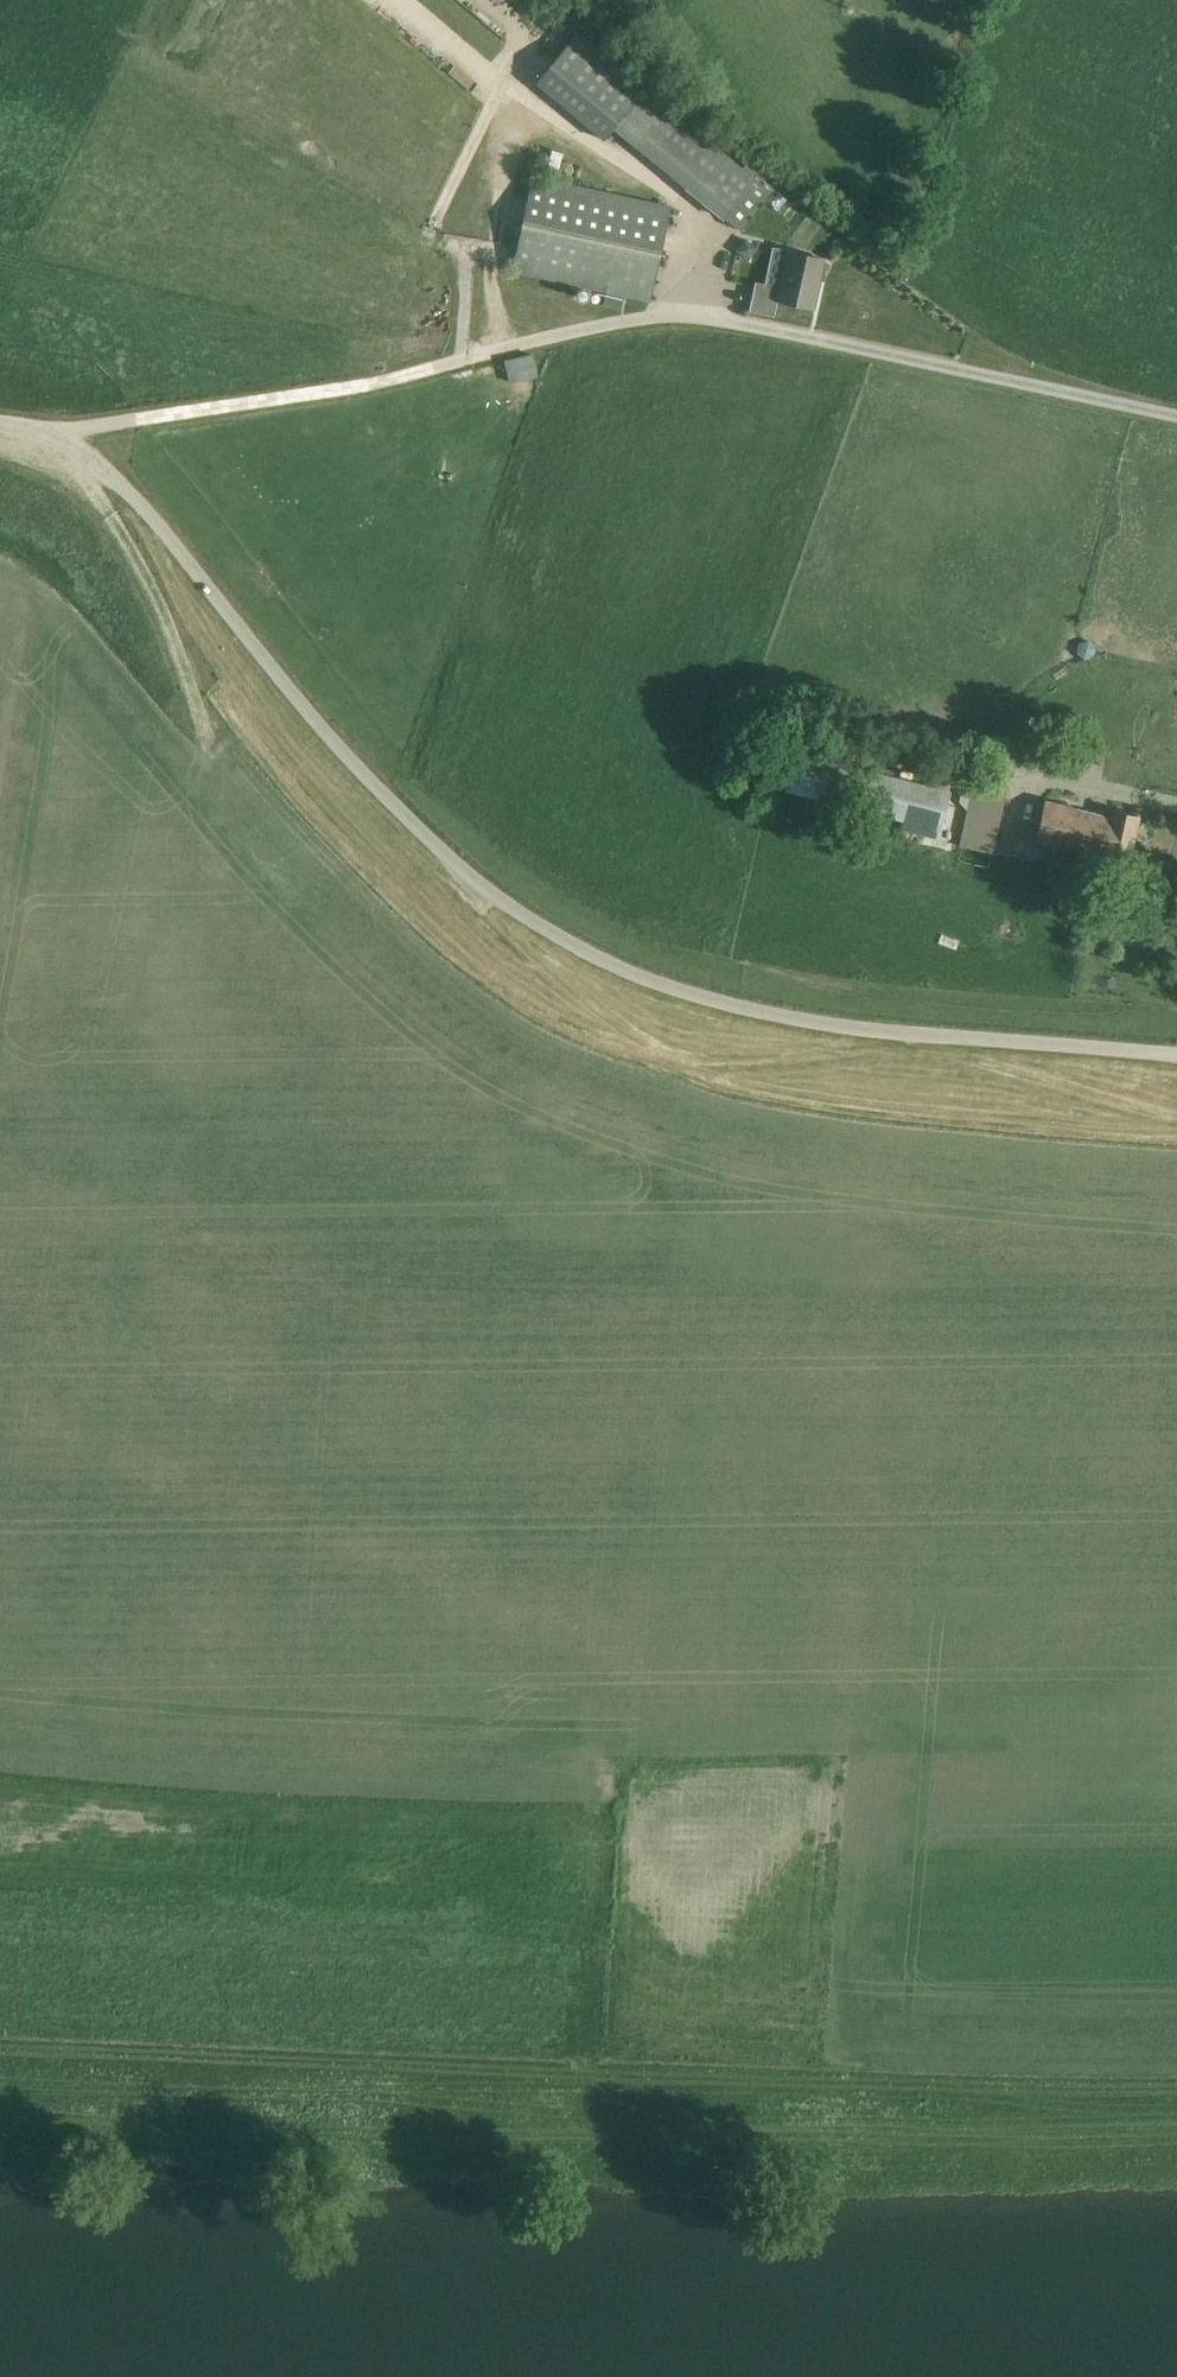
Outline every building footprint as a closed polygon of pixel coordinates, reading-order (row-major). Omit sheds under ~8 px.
[(613,130),(739,233),(772,193),(756,179),(578,32),(536,84),(605,141),(613,130)] [(650,304),(672,207),(533,176),(512,273),(650,304)] [(751,261),(761,248),(748,238),(738,251),(751,261)] [(756,284),(750,313),(776,319),(780,302),(814,309),(825,260),(787,252),(779,289),(756,284)] [(506,361),(512,384),(540,377),(534,354),(506,361)] [(984,746),(982,753),(981,759),(1000,763),(1003,750),(984,746)] [(775,747),(764,786),(785,791),(940,832),(950,791),(775,747)] [(959,846),(992,854),(1007,789),(973,781),(971,794),(961,791),(959,802),(967,811),(959,846)] [(1045,800),(1035,842),(1101,860),(1098,872),(1125,878),(1139,816),(1112,810),(1110,817),(1045,800)] [(1097,986),(1112,987),(1113,979),(1098,978),(1097,986)]
